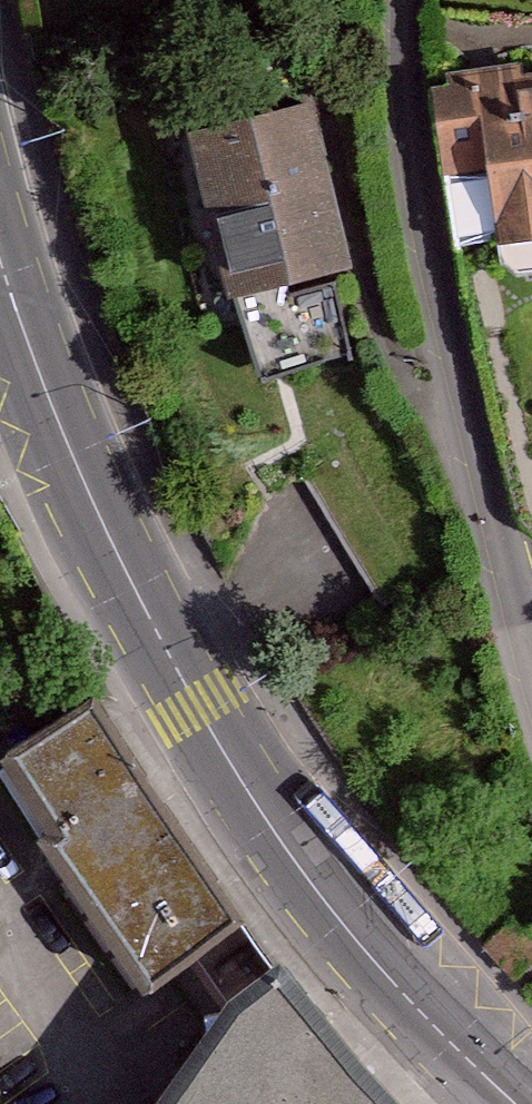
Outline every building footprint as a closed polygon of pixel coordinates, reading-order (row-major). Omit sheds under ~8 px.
[(304,84),(177,111),(214,285),(342,258),(304,84)] [(467,246),(531,236),(531,84),(444,98),(467,246)] [(99,691),(0,759),(0,763),(155,988),(256,919),(99,691)] [(254,983),(187,1103),(352,1103),(343,1095),(254,983)]
